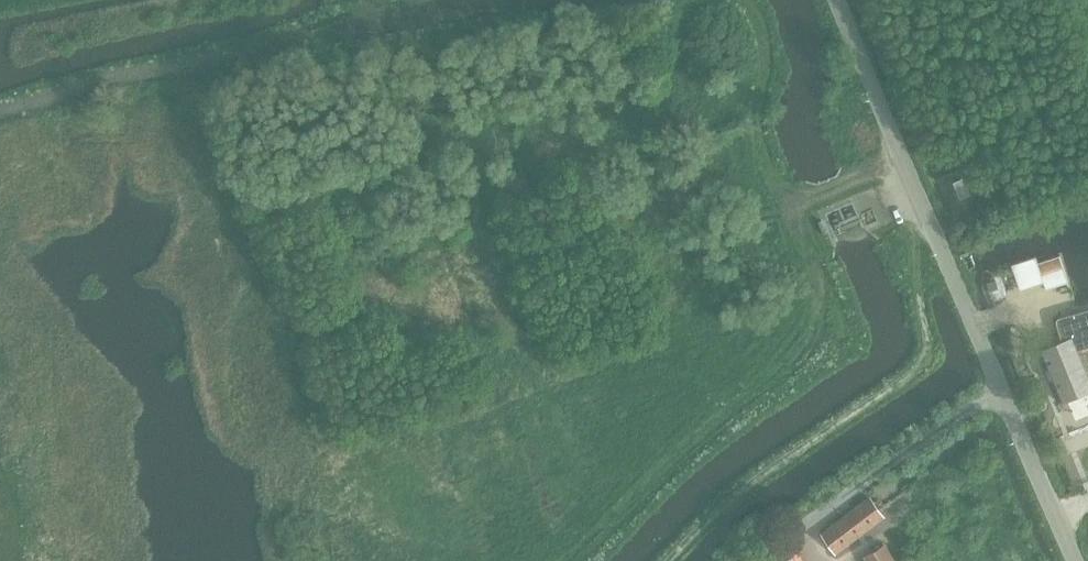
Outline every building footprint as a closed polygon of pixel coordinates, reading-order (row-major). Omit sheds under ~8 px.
[(954,182),(961,199),(971,195),(963,178),(954,182)] [(1060,255),(1037,263),(1044,284),(1046,290),(1069,282),(1060,255)] [(988,282),(990,289),(997,286),(995,280),(988,282)] [(1039,351),(1061,404),(1087,393),(1087,370),(1080,350),(1087,347),(1087,309),(1059,318),(1058,318),(1057,319),(1057,320),(1056,321),(1056,323),(1062,341),(1039,351)] [(835,554),(883,517),(869,499),(822,535),(835,554)] [(885,547),(866,558),(868,560),(893,560),(885,547)]
